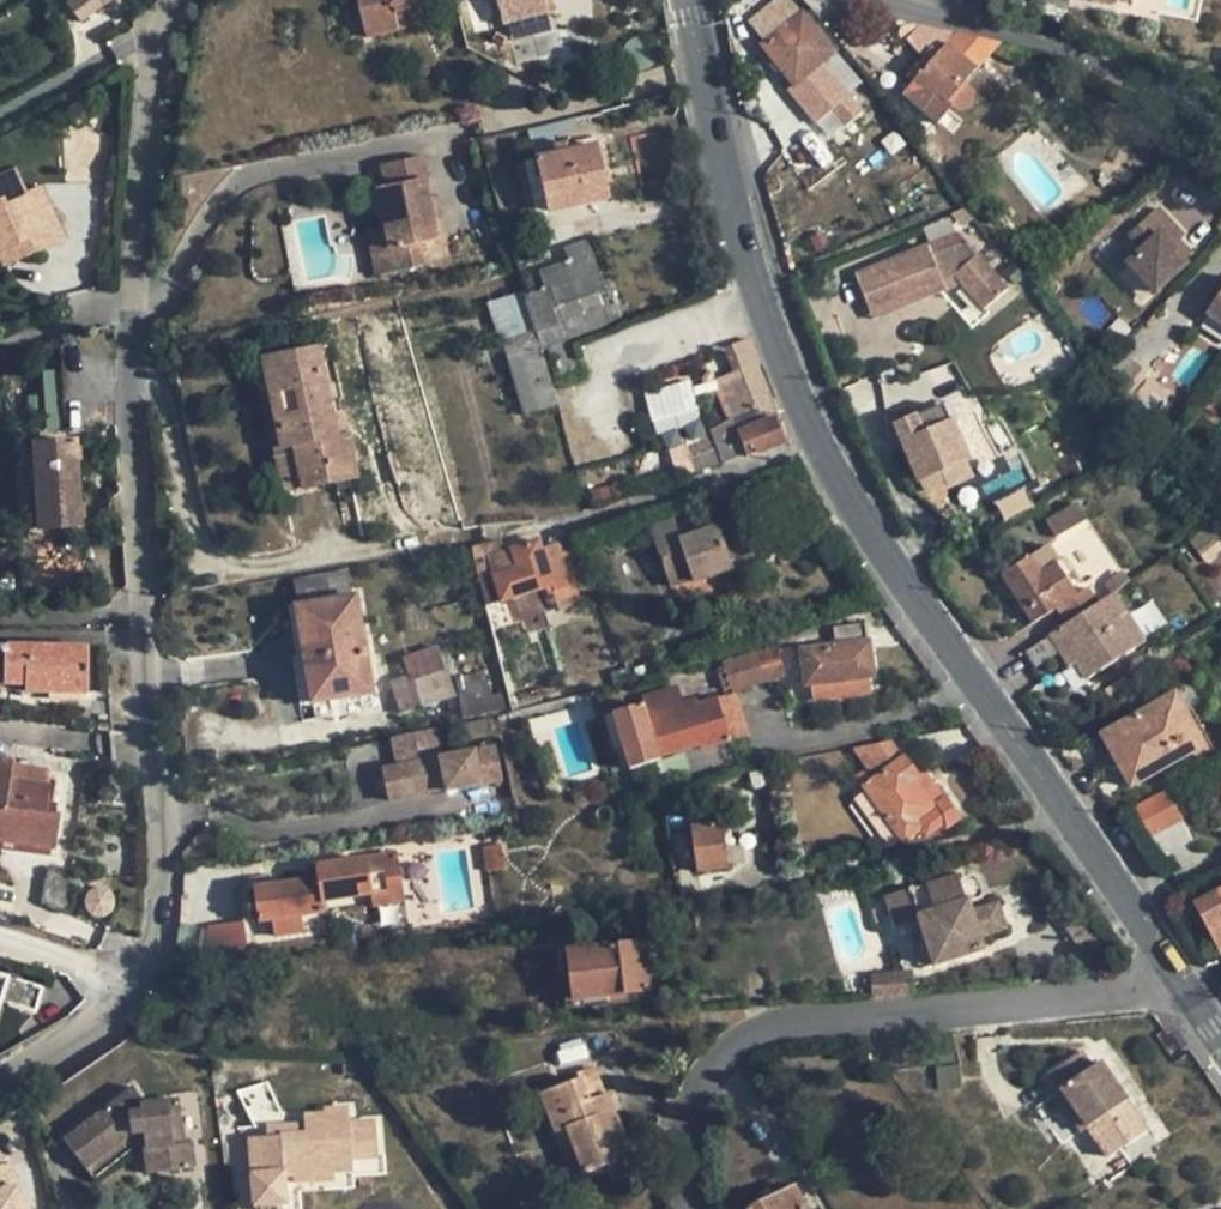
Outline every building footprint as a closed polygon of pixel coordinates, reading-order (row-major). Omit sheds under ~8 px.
[(76,19),(101,0),(62,0),(76,19)] [(366,34),(407,25),(403,7),(422,2),(422,0),(358,0),(366,34)] [(502,24),(545,13),(542,0),(496,0),(502,24)] [(545,13),(552,12),(549,0),(542,0),(545,13)] [(830,114),(838,107),(851,122),(860,114),(820,66),(835,53),(802,14),(798,18),(782,0),(774,0),(747,23),(765,44),(761,48),(794,88),(789,93),(816,126),(830,114)] [(366,34),(359,5),(345,9),(351,37),(366,34)] [(912,84),(902,95),(937,124),(951,108),(958,112),(961,112),(967,110),(969,109),(972,104),(973,101),(974,98),(973,93),(971,89),(969,88),(964,84),(1002,44),(955,33),(918,25),(918,27),(909,25),(907,25),(903,26),(902,27),(900,29),(899,32),(899,36),(901,39),(904,41),(906,42),(908,42),(924,60),(929,64),(912,84)] [(912,84),(929,64),(924,60),(906,79),(912,84)] [(838,107),(830,114),(843,129),(851,122),(838,107)] [(574,118),(551,124),(553,135),(576,130),(574,118)] [(534,158),(547,212),(606,198),(595,145),(567,151),(553,154),(551,144),(555,144),(553,135),(551,124),(528,130),(534,158)] [(555,144),(551,144),(553,154),(567,151),(565,141),(555,144)] [(383,224),(393,273),(429,265),(424,242),(435,240),(426,197),(423,180),(428,179),(423,155),(381,164),(385,186),(376,188),(383,224)] [(535,215),(547,212),(534,158),(523,161),(535,215)] [(1,268),(63,240),(38,187),(23,193),(11,170),(0,175),(0,266),(1,268)] [(444,238),(435,195),(426,197),(435,240),(444,238)] [(1160,206),(1145,219),(1159,233),(1172,220),(1160,206)] [(1142,250),(1127,263),(1156,295),(1188,264),(1173,248),(1181,240),(1186,235),(1172,220),(1159,233),(1145,219),(1128,234),(1142,250)] [(375,276),(393,273),(383,224),(365,229),(375,276)] [(957,235),(928,246),(931,255),(964,242),(957,235)] [(424,242),(429,265),(449,261),(444,238),(435,240),(424,242)] [(567,262),(537,272),(542,290),(546,288),(558,326),(536,333),(539,340),(541,350),(608,327),(597,295),(604,292),(586,240),(562,248),(567,262)] [(1181,240),(1173,248),(1185,261),(1194,253),(1181,240)] [(855,275),(866,302),(894,291),(900,308),(945,290),(943,283),(956,277),(985,310),(1007,291),(964,242),(931,255),(928,246),(855,275)] [(945,290),(961,284),(956,277),(943,283),(945,290)] [(546,288),(542,290),(525,294),(536,333),(558,326),(546,288)] [(866,302),(872,318),(900,308),(894,291),(866,302)] [(502,343),(505,350),(518,346),(539,340),(536,333),(525,294),(524,292),(488,304),(500,344),(502,343)] [(1205,314),(1220,325),(1220,292),(1205,314)] [(519,360),(534,412),(557,406),(539,340),(518,346),(522,359),(519,360)] [(581,370),(572,341),(547,351),(556,378),(581,370)] [(776,404),(750,341),(725,351),(734,372),(711,381),(728,421),(709,432),(702,440),(685,446),(693,472),(745,454),(746,458),(786,443),(776,417),(776,411),(776,406),(776,404)] [(505,350),(524,415),(534,412),(519,360),(522,359),(518,346),(505,350)] [(318,347),(260,358),(280,450),(292,447),(300,489),(356,477),(347,432),(336,434),(331,413),(318,347)] [(690,380),(644,393),(651,423),(698,409),(690,380)] [(915,417),(896,426),(926,494),(969,475),(964,462),(967,461),(943,405),(915,417)] [(336,434),(347,432),(343,410),(331,413),(336,434)] [(913,412),(894,421),(896,426),(915,417),(913,412)] [(78,526),(73,441),(31,444),(36,529),(78,526)] [(300,489),(292,447),(280,450),(273,451),(281,493),(300,489)] [(375,492),(355,496),(362,534),(382,529),(375,492)] [(1078,504),(1046,522),(1055,538),(1088,520),(1078,504)] [(672,521),(650,529),(671,590),(768,556),(754,514),(695,534),(678,540),(675,532),(672,521)] [(692,526),(675,532),(678,540),(695,534),(692,526)] [(554,593),(574,587),(564,555),(545,562),(538,542),(504,554),(500,542),(471,548),(486,607),(551,585),(554,593)] [(1048,545),(1001,576),(1033,625),(1057,609),(1067,624),(1098,605),(1088,588),(1077,596),(1057,565),(1060,563),(1059,562),(1048,545)] [(587,582),(574,552),(564,555),(574,587),(587,582)] [(1077,596),(1088,588),(1067,556),(1059,562),(1060,563),(1057,565),(1077,596)] [(1209,582),(1201,570),(1193,575),(1202,587),(1209,582)] [(291,583),(312,705),(374,694),(365,646),(361,646),(349,572),(291,583)] [(1213,603),(1219,598),(1209,582),(1202,587),(1213,603)] [(1067,624),(1050,636),(1050,637),(1061,654),(1070,669),(1076,665),(1086,681),(1136,650),(1118,622),(1126,616),(1113,595),(1098,605),(1067,624)] [(544,609),(519,619),(525,637),(551,628),(544,609)] [(1118,622),(1136,650),(1144,645),(1126,616),(1118,622)] [(803,651),(807,684),(872,676),(865,624),(833,628),(835,647),(803,651)] [(1050,637),(1021,656),(1031,672),(1061,654),(1050,637)] [(85,693),(85,646),(1,645),(0,685),(22,685),(22,693),(85,693)] [(778,647),(750,655),(758,684),(785,676),(781,661),(794,657),(790,646),(778,650),(778,647)] [(409,693),(395,696),(401,714),(454,696),(437,648),(402,660),(408,677),(404,678),(409,693)] [(750,655),(722,664),(731,692),(758,684),(750,655)] [(391,682),(395,696),(409,693),(404,678),(391,682)] [(487,710),(484,679),(460,681),(462,712),(487,710)] [(700,752),(732,742),(717,697),(698,703),(696,696),(682,700),(679,686),(641,698),(643,703),(604,716),(615,752),(624,749),(630,771),(663,761),(662,759),(699,747),(700,752)] [(735,692),(717,697),(732,742),(749,736),(735,692)] [(1175,695),(1102,736),(1131,788),(1204,747),(1175,695)] [(435,729),(390,738),(396,767),(441,758),(435,729)] [(871,780),(904,756),(892,741),(851,749),(864,769),(871,780)] [(495,747),(441,758),(396,767),(381,770),(388,801),(445,790),(446,792),(502,781),(495,747)] [(860,788),(862,786),(902,841),(919,829),(924,836),(942,823),(946,827),(947,829),(959,820),(943,796),(933,805),(916,782),(920,779),(915,772),(904,756),(871,780),(864,769),(852,777),(860,788)] [(55,816),(42,814),(45,787),(7,782),(9,763),(0,762),(0,841),(51,849),(55,816)] [(933,805),(943,796),(923,766),(915,772),(920,779),(916,782),(933,805)] [(1164,788),(1133,807),(1152,838),(1184,819),(1164,788)] [(722,822),(691,827),(697,874),(728,869),(722,822)] [(505,869),(501,843),(483,846),(486,871),(505,869)] [(402,876),(398,853),(314,867),(316,879),(318,891),(307,893),(305,881),(254,889),(259,922),(271,920),(273,936),(304,931),(301,915),(324,912),(323,902),(370,894),(373,893),(371,881),(402,876)] [(921,922),(935,966),(984,951),(980,937),(994,933),(987,908),(972,912),(969,903),(980,900),(983,894),(978,879),(972,875),(963,879),(964,876),(962,874),(959,872),(956,873),(955,875),(954,877),(915,889),(914,888),(912,888),(911,888),(909,890),(909,892),(910,894),(912,895),(921,922)] [(406,900),(402,876),(371,881),(373,893),(370,894),(372,905),(406,900)] [(318,891),(316,879),(305,881),(307,893),(318,891)] [(1220,951),(1220,950),(1220,892),(1196,905),(1220,951)] [(921,922),(912,895),(886,904),(895,931),(921,922)] [(998,905),(987,908),(994,933),(1005,929),(998,905)] [(228,925),(196,928),(190,970),(233,965),(228,925)] [(643,942),(568,951),(574,1002),(650,992),(643,942)] [(2,995),(9,973),(0,970),(0,1001),(2,995)] [(910,970),(871,974),(873,999),(913,995),(910,970)] [(9,973),(2,995),(37,1006),(44,983),(9,973)] [(1088,1128),(1108,1159),(1147,1132),(1099,1062),(1091,1068),(1080,1051),(1048,1073),(1059,1089),(1054,1092),(1082,1133),(1088,1128)] [(596,1066),(577,1073),(579,1078),(587,1101),(606,1094),(596,1066)] [(579,1078),(541,1093),(556,1134),(568,1129),(584,1174),(614,1163),(611,1157),(629,1151),(606,1094),(587,1101),(579,1078)] [(62,1141),(82,1168),(118,1141),(141,1138),(146,1176),(192,1169),(188,1142),(182,1143),(177,1101),(144,1104),(132,1087),(62,1141)] [(249,1138),(255,1207),(286,1204),(285,1184),(284,1174),(333,1172),(353,1171),(352,1159),(378,1158),(376,1122),(350,1124),(349,1108),(323,1110),(323,1115),(303,1116),(304,1124),(304,1135),(267,1137),(249,1138)] [(266,1127),(267,1137),(304,1135),(304,1124),(266,1127)] [(568,1129),(556,1134),(574,1179),(584,1174),(568,1129)] [(6,1168),(0,1170),(0,1208),(14,1208),(6,1168)] [(333,1172),(284,1174),(285,1184),(334,1182),(333,1172)] [(795,1186),(749,1208),(807,1208),(795,1186)]
